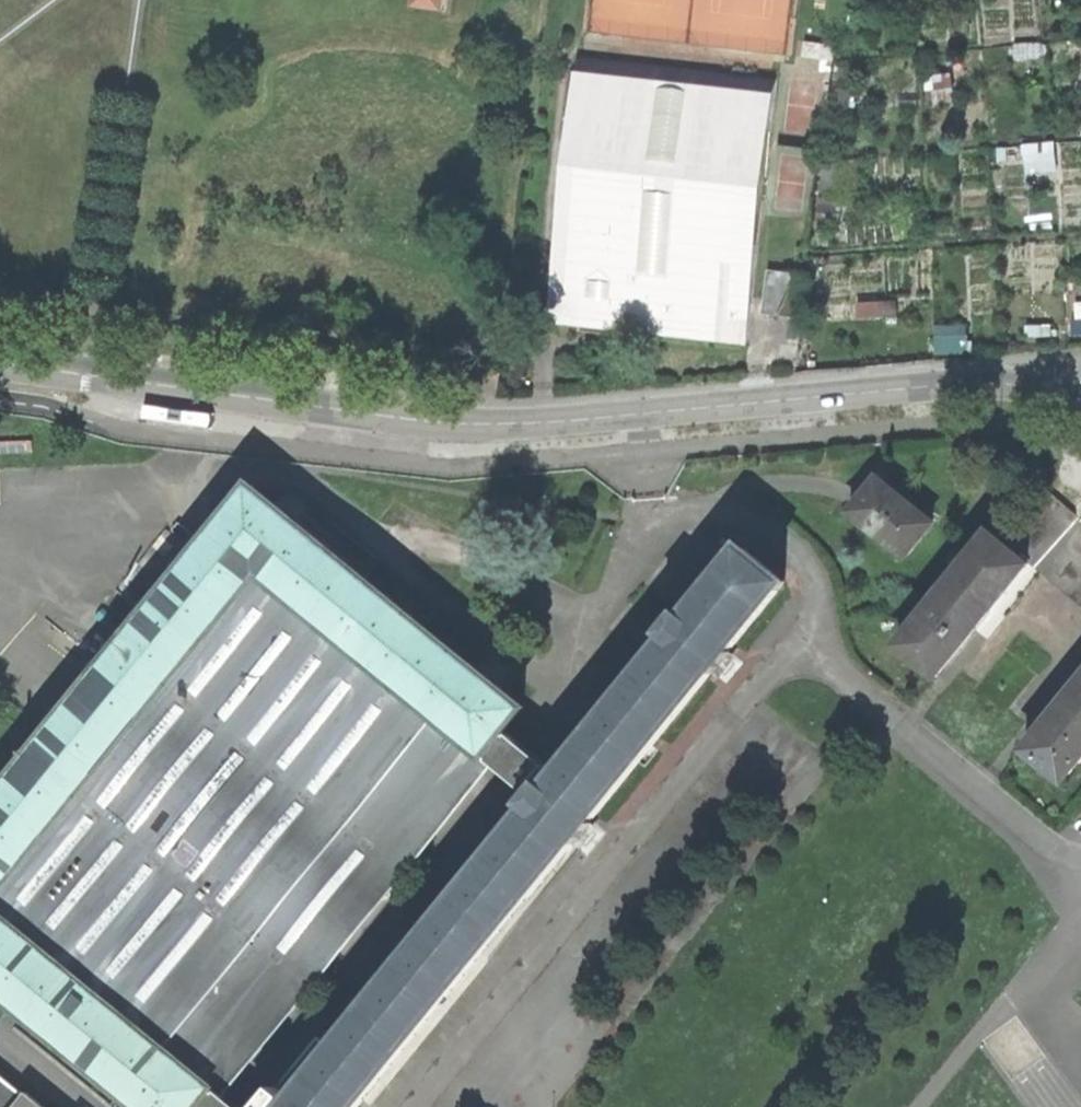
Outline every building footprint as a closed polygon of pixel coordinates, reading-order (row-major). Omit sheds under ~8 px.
[(832,60),(834,46),(806,42),(804,56),(832,60)] [(652,333),(747,343),(775,78),(577,57),(548,321),(652,333)] [(799,340),(808,276),(767,270),(761,313),(789,317),(786,338),(799,340)] [(903,554),(933,519),(878,473),(848,510),(903,554)] [(524,704),(318,536),(253,482),(215,528),(206,522),(189,543),(167,525),(117,587),(148,613),(0,795),(0,895),(262,571),(483,751),(485,752),(524,704)] [(1001,542),(987,530),(896,641),(934,673),(1025,562),(1001,542)] [(743,545),(688,614),(680,608),(663,628),(671,635),(549,785),(541,780),(523,801),(531,808),(338,1048),(290,1106),(352,1106),(570,839),(573,840),(575,838),(578,839),(591,823),(589,821),(591,818),(589,816),(710,668),(713,669),(715,666),(719,667),(731,652),(729,650),(730,647),(729,644),(783,577),(761,560),(743,545)] [(483,751),(262,571),(0,895),(0,910),(213,1082),(483,751)] [(1080,768),(1080,689),(1029,752),(1068,783),(1080,768)] [(134,1099),(144,1106),(198,1106),(216,1085),(213,1082),(0,910),(0,990),(134,1099)] [(338,1048),(321,1035),(260,1106),(290,1106),(338,1048)] [(0,1073),(0,1106),(42,1106),(0,1073)] [(134,1099),(127,1106),(144,1106),(134,1099)]
